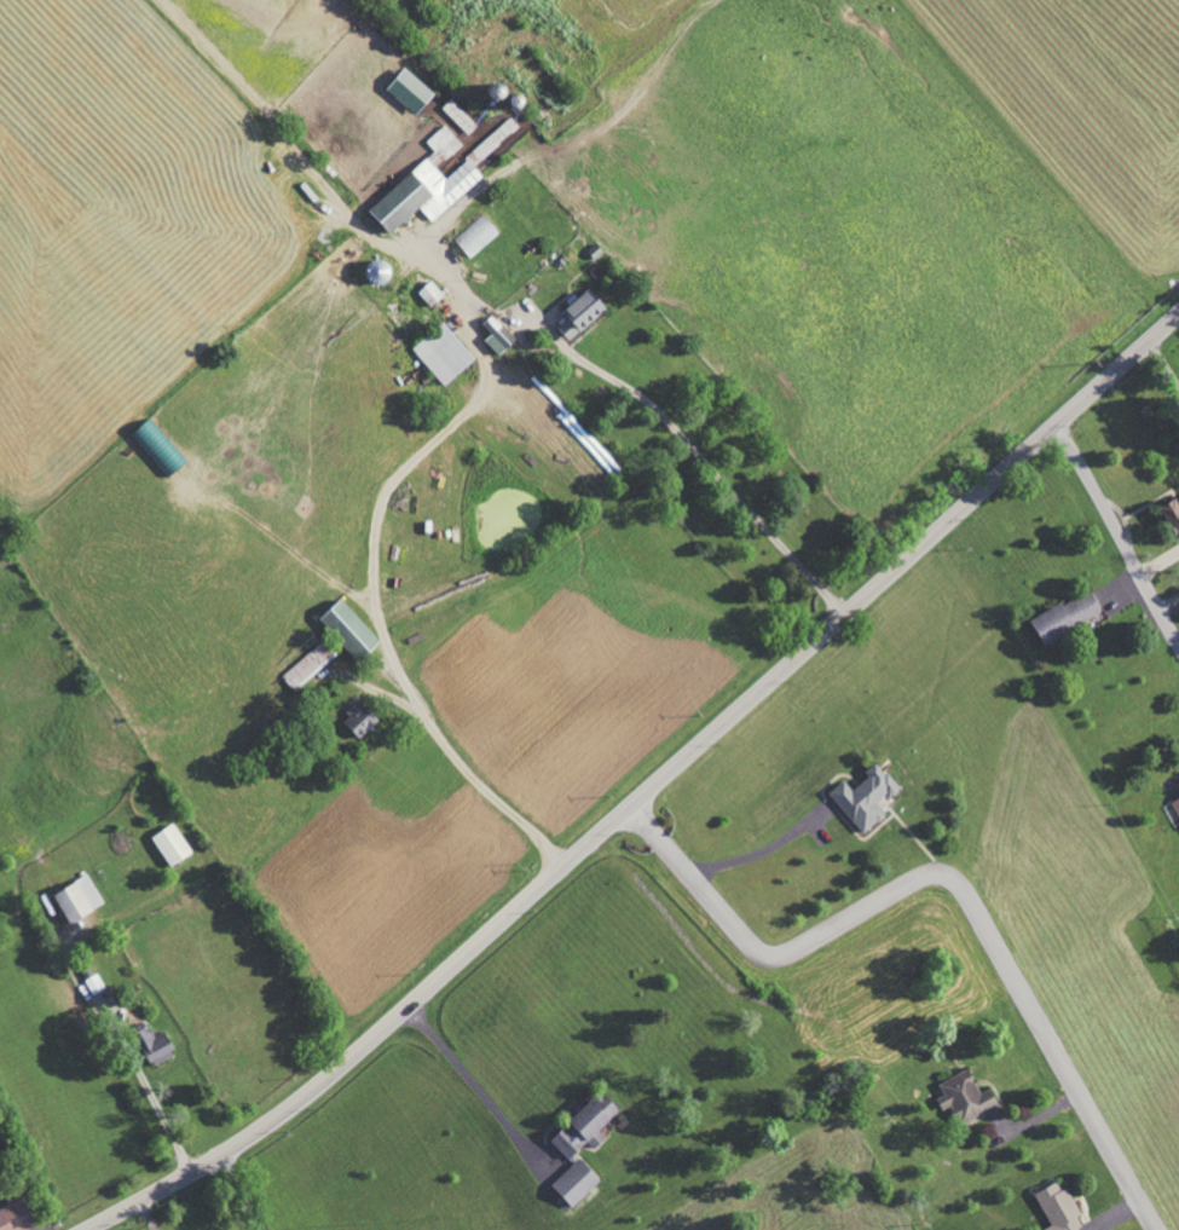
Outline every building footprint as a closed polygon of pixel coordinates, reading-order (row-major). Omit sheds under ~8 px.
[(386,87),(415,114),(434,93),(405,67),(386,87)] [(519,92),(507,92),(506,104),(518,105),(519,92)] [(442,108),(468,134),(478,125),(451,98),(442,108)] [(432,221),(483,176),(476,168),(523,127),(513,115),(464,157),(460,154),(453,161),(449,157),(463,145),(445,124),(426,141),(434,150),(368,208),(389,233),(419,207),(432,221)] [(455,240),(471,258),(499,232),(483,214),(455,240)] [(444,294),(431,279),(418,291),(431,306),(444,294)] [(570,341),(607,307),(588,286),(561,311),(566,316),(556,325),(570,341)] [(485,339),(499,355),(516,339),(492,313),(482,323),(492,333),(485,339)] [(412,349),(445,385),(476,357),(443,321),(412,349)] [(187,459),(148,417),(131,434),(169,475),(187,459)] [(1177,501),(1175,497),(1159,506),(1178,539),(1178,538),(1178,500),(1177,501)] [(1030,619),(1042,643),(1102,613),(1090,589),(1030,619)] [(357,660),(379,640),(340,598),(318,618),(357,660)] [(282,677),(295,691),(336,654),(323,639),(282,677)] [(379,720),(361,700),(340,719),(359,739),(379,720)] [(829,792),(863,834),(887,814),(876,802),(888,792),(891,797),(900,789),(877,761),(865,771),(869,776),(852,790),(844,780),(829,792)] [(151,837),(171,866),(193,852),(173,822),(151,837)] [(52,895),(69,923),(105,902),(88,873),(52,895)] [(85,980),(93,995),(106,988),(98,973),(85,980)] [(163,1031),(155,1035),(149,1024),(133,1034),(153,1068),(176,1054),(163,1031)] [(998,1105),(989,1087),(980,1092),(968,1069),(938,1084),(944,1095),(941,1097),(957,1126),(998,1105)] [(550,1186),(572,1208),(600,1180),(574,1153),(587,1141),(594,1149),(605,1138),(598,1130),(619,1110),(601,1091),(549,1139),(573,1164),(550,1186)] [(1051,1225),(1043,1229),(1081,1229),(1075,1218),(1080,1215),(1061,1180),(1034,1193),(1051,1225)] [(7,1205),(0,1208),(0,1229),(32,1229),(34,1229),(19,1191),(3,1197),(7,1205)]
